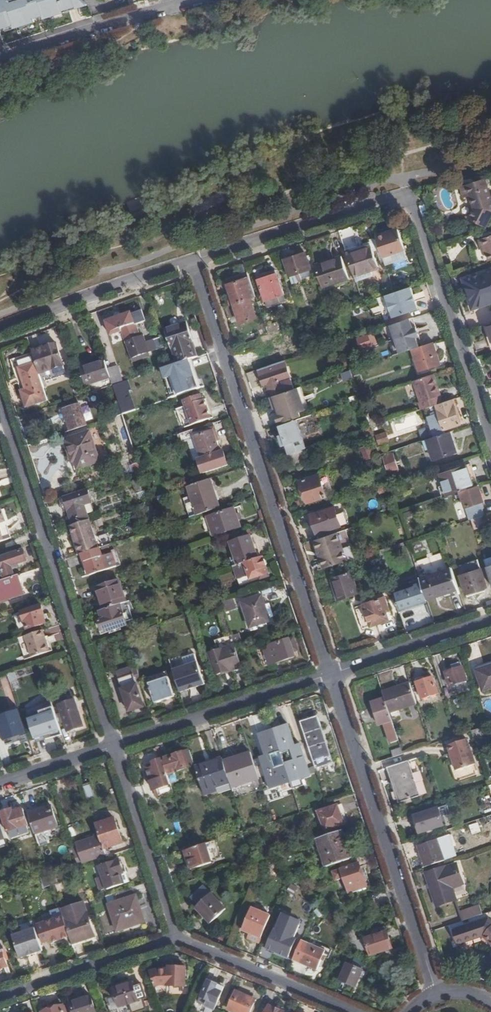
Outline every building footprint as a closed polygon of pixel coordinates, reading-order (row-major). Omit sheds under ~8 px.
[(5,33),(31,25),(32,25),(52,19),(46,0),(0,0),(0,19),(5,33)] [(490,217),(490,216),(490,196),(487,183),(474,187),(473,183),(461,187),(464,197),(470,195),(474,207),(468,218),(481,225),(487,215),(490,217)] [(484,227),(490,217),(487,215),(481,225),(484,227)] [(397,230),(376,238),(386,265),(406,258),(403,250),(405,250),(397,230)] [(487,262),(490,261),(490,236),(477,240),(480,251),(483,250),(487,262)] [(372,248),(347,256),(354,276),(379,268),(372,248)] [(311,271),(307,257),(306,255),(298,257),(299,260),(287,264),(295,287),(307,283),(304,273),(311,271)] [(316,266),(313,255),(307,257),(311,271),(317,268),(316,266)] [(317,268),(324,288),(349,279),(341,258),(316,266),(317,268)] [(472,307),(490,302),(490,270),(462,279),(472,307)] [(229,286),(242,281),(241,277),(228,281),(229,286)] [(285,297),(278,277),(260,283),(267,303),(285,297)] [(256,297),(250,279),(244,281),(243,281),(242,281),(229,286),(241,324),(257,320),(250,299),(256,297)] [(394,289),(391,282),(384,284),(386,291),(394,289)] [(419,310),(412,287),(395,292),(378,298),(385,320),(419,310)] [(149,356),(146,347),(144,348),(136,327),(147,323),(144,313),(133,316),(133,314),(108,323),(113,341),(124,337),(131,362),(149,356)] [(414,318),(392,325),(401,353),(413,349),(423,346),(420,335),(422,334),(420,328),(418,329),(414,318)] [(190,361),(195,359),(190,344),(192,343),(186,324),(164,332),(171,350),(173,350),(178,365),(190,361)] [(392,325),(387,327),(396,355),(401,353),(392,325)] [(368,336),(358,339),(361,349),(371,346),(368,336)] [(165,351),(162,341),(155,344),(158,353),(165,351)] [(356,350),(353,342),(347,345),(349,352),(356,350)] [(442,365),(434,342),(423,346),(413,349),(420,372),(442,365)] [(34,355),(40,374),(66,365),(59,344),(43,349),(33,353),(34,355)] [(158,353),(155,344),(146,347),(149,356),(158,353)] [(49,401),(42,379),(40,374),(34,355),(13,362),(22,391),(28,408),(49,401)] [(288,359),(259,368),(265,387),(272,385),(274,388),(284,385),(283,381),(294,377),(288,359)] [(347,365),(345,359),(337,361),(340,368),(347,365)] [(110,374),(106,361),(90,367),(88,364),(83,366),(89,385),(112,378),(110,374)] [(199,388),(190,361),(178,365),(162,370),(165,378),(172,376),(179,395),(199,388)] [(40,374),(42,379),(68,370),(66,365),(40,374)] [(112,378),(114,386),(123,383),(118,371),(110,374),(112,378)] [(440,389),(435,373),(416,379),(423,401),(421,402),(423,409),(438,404),(442,403),(440,396),(438,390),(440,389)] [(91,394),(114,386),(112,378),(89,385),(91,394)] [(122,410),(124,415),(135,411),(130,393),(132,392),(129,381),(123,383),(114,386),(122,410)] [(302,415),(295,396),(276,403),(283,422),(302,415)] [(459,404),(456,398),(442,403),(438,404),(446,428),(461,424),(455,406),(459,404)] [(205,401),(186,407),(193,426),(211,420),(205,401)] [(70,426),(72,431),(88,426),(81,403),(65,409),(70,426)] [(70,426),(65,409),(61,410),(66,427),(70,426)] [(298,419),(305,438),(320,433),(313,414),(298,419)] [(376,417),(369,420),(371,427),(379,424),(376,417)] [(298,419),(280,425),(283,434),(280,435),(284,445),(287,444),(290,453),(308,447),(305,438),(298,419)] [(220,442),(214,424),(213,424),(211,425),(186,433),(180,435),(183,444),(190,442),(195,440),(201,460),(199,461),(203,474),(229,466),(224,452),(220,453),(217,443),(220,442)] [(458,451),(452,431),(428,439),(435,459),(458,451)] [(133,443),(130,432),(121,435),(125,445),(133,443)] [(392,439),(389,432),(379,436),(382,443),(392,439)] [(67,442),(74,462),(98,454),(91,434),(67,442)] [(190,442),(197,461),(199,461),(201,460),(195,440),(190,442)] [(142,471),(135,450),(133,443),(125,445),(128,456),(128,458),(126,459),(129,465),(130,464),(131,468),(133,467),(135,474),(142,471)] [(376,456),(372,445),(363,448),(367,459),(376,456)] [(313,453),(310,446),(308,447),(290,453),(287,454),(292,468),(308,463),(306,456),(313,453)] [(390,471),(399,469),(400,468),(395,453),(385,456),(390,471)] [(98,454),(74,462),(77,470),(101,462),(98,454)] [(442,474),(449,495),(464,490),(475,486),(469,465),(442,474)] [(402,477),(399,469),(390,471),(388,472),(391,480),(402,477)] [(328,495),(321,474),(302,480),(309,502),(328,495)] [(220,509),(210,480),(187,488),(194,507),(197,516),(220,509)] [(140,481),(135,482),(138,495),(141,495),(141,496),(144,495),(140,481)] [(411,491),(409,482),(397,486),(400,495),(411,491)] [(483,493),(481,485),(475,486),(464,490),(473,518),(487,513),(481,494),(483,493)] [(69,509),(74,526),(89,520),(84,505),(92,502),(87,489),(65,496),(69,509)] [(65,496),(60,498),(65,510),(69,509),(65,496)] [(330,507),(329,502),(310,509),(311,513),(330,507)] [(335,505),(330,507),(311,513),(318,532),(342,524),(335,505)] [(208,518),(212,530),(214,536),(241,527),(235,509),(208,518)] [(487,513),(473,518),(472,519),(475,529),(490,523),(490,521),(489,513),(487,513)] [(206,532),(212,530),(208,518),(202,520),(206,532)] [(77,542),(81,554),(84,554),(100,548),(91,520),(89,520),(74,526),(72,526),(75,537),(76,537),(78,542),(77,542)] [(391,536),(401,533),(404,532),(400,520),(387,524),(388,525),(391,535),(391,536)] [(391,535),(388,525),(381,528),(383,537),(391,535)] [(348,528),(339,531),(349,559),(357,556),(348,528)] [(320,548),(327,566),(349,559),(339,531),(317,538),(320,548)] [(237,566),(257,559),(250,538),(229,544),(237,566)] [(107,569),(100,548),(84,554),(90,574),(107,569)] [(0,558),(0,561),(5,577),(15,574),(14,570),(19,568),(18,564),(28,561),(24,550),(0,558)] [(237,566),(228,569),(232,582),(242,579),(244,583),(257,579),(268,575),(263,557),(257,559),(237,566)] [(454,567),(422,577),(430,598),(460,588),(454,567)] [(338,589),(340,598),(361,592),(353,568),(336,574),(340,588),(338,589)] [(483,572),(464,579),(470,596),(489,590),(483,572)] [(19,575),(0,581),(0,601),(15,597),(13,588),(22,585),(19,575)] [(430,598),(422,577),(412,580),(414,587),(397,593),(401,607),(430,598)] [(257,581),(257,579),(244,583),(242,579),(232,582),(235,588),(257,581)] [(98,589),(105,609),(121,604),(127,602),(120,582),(98,589)] [(24,593),(22,585),(13,588),(15,597),(24,593)] [(261,595),(243,602),(252,628),(270,622),(261,595)] [(393,609),(389,596),(359,605),(366,627),(392,618),(389,610),(393,609)] [(240,610),(236,598),(232,599),(222,603),(226,614),(240,610)] [(121,604),(126,622),(132,619),(127,602),(121,604)] [(105,609),(100,611),(103,619),(98,620),(101,630),(119,625),(120,627),(127,625),(126,622),(121,604),(105,609)] [(24,614),(28,629),(47,623),(44,615),(46,615),(43,605),(23,612),(24,614)] [(21,632),(28,629),(24,614),(17,617),(21,632)] [(406,628),(419,627),(418,615),(405,616),(406,628)] [(46,637),(44,630),(26,636),(30,649),(33,657),(51,652),(47,642),(45,638),(46,638),(46,637)] [(236,646),(242,644),(239,635),(233,637),(236,646)] [(216,641),(220,651),(236,646),(233,637),(233,636),(216,641)] [(293,646),(297,645),(294,638),(264,648),(271,665),(296,657),(295,652),(293,646)] [(217,675),(243,667),(236,646),(220,651),(210,654),(217,675)] [(271,665),(264,648),(259,650),(265,667),(271,665)] [(170,663),(180,693),(205,685),(195,655),(170,663)] [(474,688),(471,678),(469,679),(464,666),(448,672),(452,684),(458,683),(462,692),(474,688)] [(490,688),(490,666),(480,669),(487,689),(490,688)] [(148,685),(168,678),(167,672),(147,679),(148,685)] [(134,675),(119,679),(130,712),(144,707),(134,675)] [(442,693),(437,676),(419,681),(425,698),(442,693)] [(175,697),(168,678),(148,685),(154,704),(175,697)] [(420,702),(414,683),(386,692),(388,696),(393,711),(420,702)] [(60,705),(76,699),(74,692),(58,697),(60,705)] [(393,711),(388,696),(374,701),(382,724),(386,723),(393,742),(402,739),(393,711)] [(86,727),(76,699),(60,705),(69,732),(86,727)] [(52,708),(27,717),(35,741),(60,733),(52,708)] [(0,717),(0,730),(4,742),(25,736),(18,711),(0,717)] [(318,718),(301,723),(314,762),(331,756),(318,718)] [(477,738),(490,734),(488,725),(487,726),(475,730),(477,738)] [(288,727),(274,731),(290,781),(300,778),(310,775),(300,746),(295,747),(288,727)] [(263,766),(256,768),(260,780),(261,783),(268,781),(270,788),(278,785),(290,781),(274,731),(258,736),(265,757),(261,758),(263,766)] [(479,763),(470,737),(451,744),(460,769),(479,763)] [(397,755),(406,752),(404,747),(395,750),(397,755)] [(223,761),(230,782),(233,788),(260,780),(256,768),(250,752),(223,761)] [(182,753),(162,759),(163,760),(168,775),(193,766),(188,754),(184,756),(182,753)] [(333,762),(331,756),(314,762),(315,768),(333,762)] [(222,758),(195,767),(204,795),(218,789),(217,786),(230,782),(223,761),(222,758)] [(168,775),(163,760),(153,762),(154,765),(146,768),(151,782),(154,781),(158,795),(173,790),(168,775)] [(412,761),(392,768),(399,790),(401,789),(405,800),(423,794),(412,761)] [(300,778),(290,781),(292,788),(302,785),(300,778)] [(292,788),(290,781),(278,785),(281,792),(292,788)] [(91,784),(83,786),(87,798),(95,795),(91,784)] [(482,797),(485,806),(490,804),(490,794),(482,797)] [(338,805),(319,811),(325,830),(344,824),(338,805)] [(53,806),(30,814),(37,836),(59,828),(53,806)] [(448,823),(443,806),(418,814),(424,831),(448,823)] [(14,809),(3,813),(10,832),(30,825),(24,809),(15,812),(14,809)] [(107,858),(110,856),(107,847),(123,842),(114,817),(95,823),(100,837),(106,855),(107,858)] [(489,823),(480,827),(484,838),(490,835),(490,828),(489,823)] [(350,859),(341,831),(317,839),(326,867),(339,863),(350,859)] [(106,855),(100,837),(72,846),(78,864),(106,855)] [(419,845),(427,867),(446,860),(439,839),(419,845)] [(192,849),(185,851),(192,870),(212,863),(205,844),(192,849)] [(269,854),(257,858),(264,868),(269,854)] [(365,882),(357,856),(350,859),(339,863),(342,869),(336,872),(338,879),(344,877),(347,887),(365,882)] [(123,875),(124,874),(119,860),(101,866),(105,880),(101,882),(104,890),(108,889),(108,890),(125,884),(123,875)] [(465,882),(459,863),(429,873),(439,904),(458,898),(454,886),(465,882)] [(44,878),(50,876),(46,864),(40,866),(44,878)] [(60,882),(57,874),(50,876),(54,885),(60,882)] [(44,878),(42,879),(45,888),(54,886),(54,885),(50,876),(44,878)] [(297,887),(290,883),(286,891),(293,895),(297,887)] [(206,885),(192,898),(198,905),(196,908),(211,924),(227,909),(206,885)] [(145,921),(134,888),(116,894),(119,902),(113,904),(121,930),(135,925),(145,921)] [(96,937),(85,903),(62,910),(64,917),(65,920),(71,937),(73,944),(96,937)] [(136,928),(135,925),(121,930),(113,904),(108,906),(117,934),(136,928)] [(464,911),(467,920),(477,916),(483,914),(487,913),(483,904),(464,911)] [(271,915),(252,907),(242,931),(251,934),(262,938),(271,915)] [(71,937),(65,920),(64,917),(38,927),(45,944),(51,941),(52,943),(71,937)] [(456,930),(461,943),(488,934),(490,938),(490,918),(456,930)] [(299,927),(282,919),(268,949),(288,958),(296,940),(294,939),(299,927)] [(36,954),(44,951),(37,929),(15,936),(22,959),(29,957),(36,955),(36,954)] [(352,930),(342,933),(348,940),(355,937),(352,930)] [(352,944),(360,953),(370,949),(373,955),(392,948),(386,932),(352,944)] [(260,943),(262,938),(251,934),(249,939),(260,943)] [(326,952),(308,944),(300,964),(318,971),(324,956),(326,952)] [(330,958),(334,950),(328,948),(326,952),(324,956),(330,958)] [(9,967),(9,966),(4,951),(0,952),(0,970),(9,967)] [(361,971),(347,964),(340,981),(354,987),(361,971)] [(157,970),(150,972),(159,999),(168,994),(168,987),(186,987),(186,968),(169,967),(169,969),(157,970)] [(203,998),(217,1004),(218,1003),(224,988),(209,982),(203,998)] [(134,1011),(143,1011),(149,1010),(146,1000),(148,999),(144,985),(137,987),(135,983),(124,986),(123,983),(113,986),(112,988),(111,991),(113,999),(117,998),(120,1008),(132,1004),(134,1011)] [(235,992),(227,1011),(231,1011),(250,1011),(254,1001),(235,992)] [(71,1000),(72,1003),(91,997),(90,994),(71,1000)] [(91,997),(72,1003),(75,1011),(96,1011),(91,997)] [(214,1010),(217,1004),(203,998),(200,1005),(214,1010)] [(120,1008),(117,1009),(118,1011),(134,1011),(132,1004),(120,1008)]
